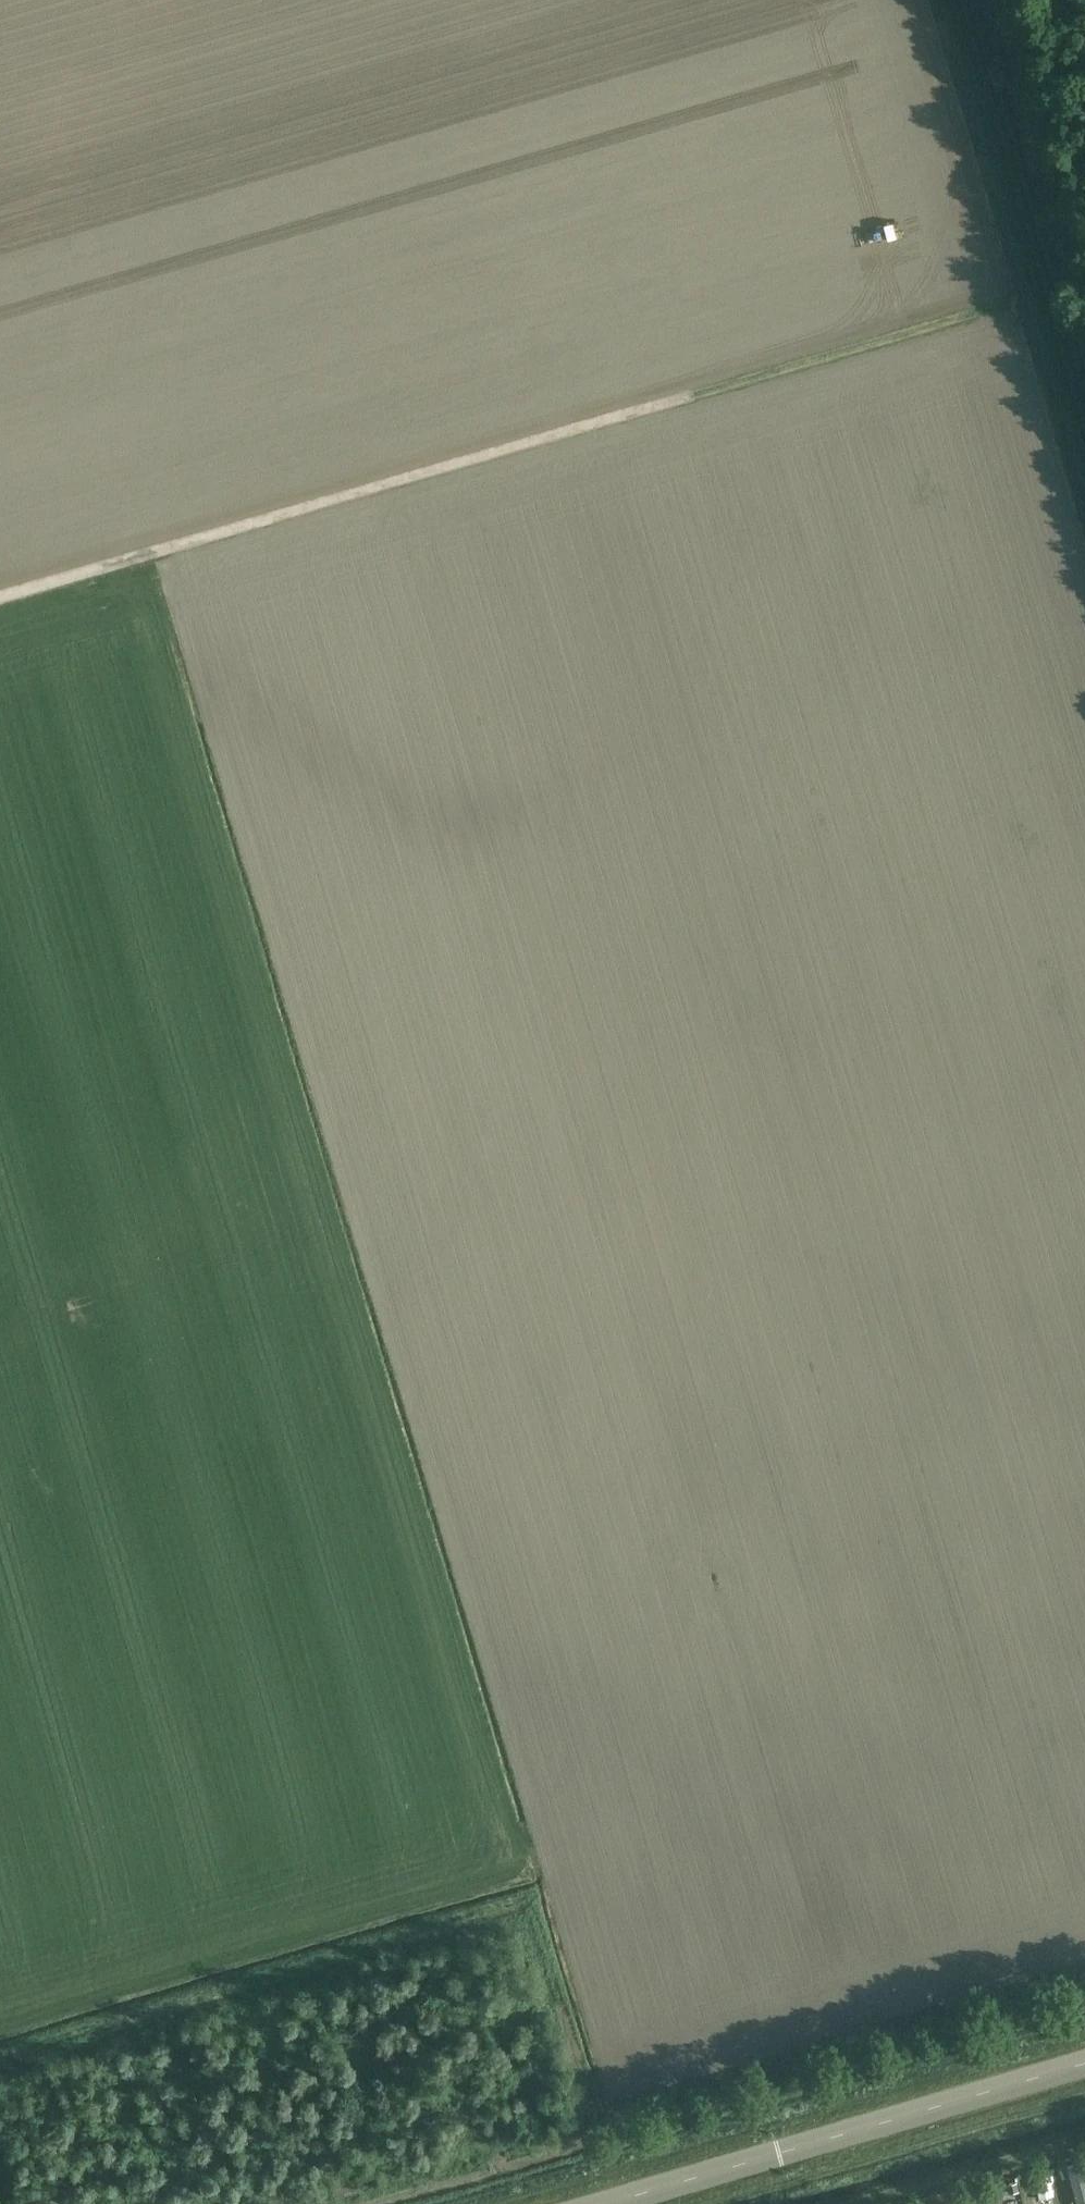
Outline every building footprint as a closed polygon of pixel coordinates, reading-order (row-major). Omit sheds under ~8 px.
[(1083,317),(1070,325),(1083,344),(1084,342),(1084,320),(1083,317)] [(1068,2167),(1074,2193),(1084,2191),(1084,2163),(1068,2167)] [(1016,2182),(1008,2184),(1010,2193),(1018,2192),(1016,2182)] [(1021,2186),(1023,2203),(1047,2203),(1044,2183),(1021,2186)]
